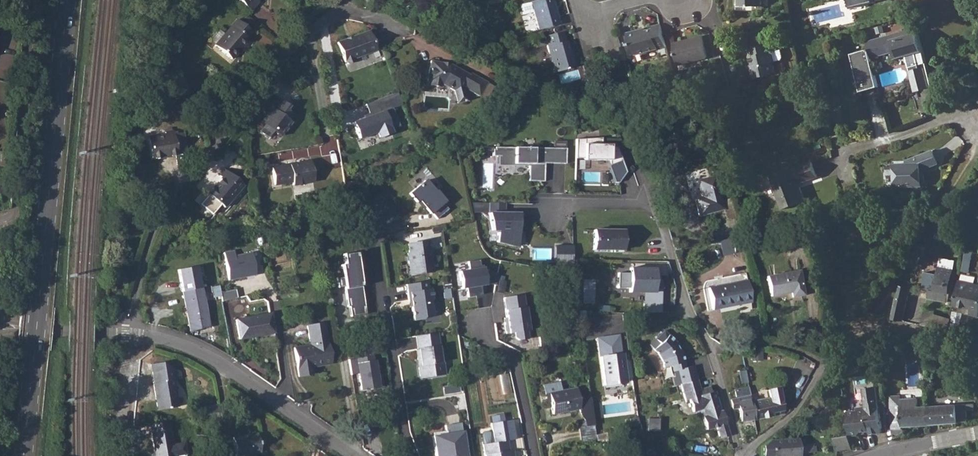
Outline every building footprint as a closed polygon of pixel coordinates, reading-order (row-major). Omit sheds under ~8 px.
[(458,2),(462,14),(470,12),(467,0),(466,0),(458,2)] [(532,3),(539,32),(560,26),(553,0),(544,0),(532,3)] [(215,45),(231,59),(248,39),(246,37),(250,31),(236,20),(224,34),(220,31),(211,41),(215,45)] [(664,33),(662,24),(654,27),(655,29),(640,33),(639,31),(628,33),(632,45),(635,45),(637,56),(668,48),(664,33)] [(909,29),(867,41),(869,48),(872,57),(894,50),(896,57),(905,54),(909,67),(918,64),(910,34),(909,29)] [(367,34),(337,45),(342,64),(346,67),(350,66),(351,61),(373,54),(367,34)] [(564,34),(545,39),(555,74),(576,68),(572,55),(571,54),(568,43),(566,43),(564,34)] [(674,43),(679,64),(694,60),(695,67),(703,65),(701,58),(708,57),(703,36),(688,40),(688,41),(684,42),(683,41),(674,43)] [(770,44),(751,49),(753,58),(751,58),(754,69),(751,70),(754,80),(776,74),(774,63),(781,62),(782,59),(780,49),(772,51),(770,44)] [(869,48),(853,53),(863,90),(880,86),(872,57),(869,48)] [(439,66),(428,64),(425,85),(427,85),(429,89),(436,90),(439,87),(440,87),(451,93),(458,96),(460,92),(461,89),(477,97),(485,83),(468,74),(467,77),(446,66),(445,68),(439,68),(439,66)] [(928,86),(923,67),(910,71),(915,90),(928,86)] [(178,79),(172,97),(187,92),(182,78),(178,79)] [(168,99),(172,97),(178,79),(164,84),(168,99)] [(288,114),(285,111),(287,108),(277,101),(260,125),(263,127),(258,133),(268,140),(272,134),(279,138),(289,124),(286,122),(290,118),(288,114)] [(383,113),(353,124),(358,141),(376,135),(379,143),(392,138),(383,113)] [(164,135),(147,138),(151,160),(176,155),(172,131),(164,132),(164,135)] [(619,184),(626,173),(617,146),(612,147),(611,144),(586,144),(586,138),(577,139),(577,158),(584,158),(584,160),(608,161),(615,184),(619,184)] [(545,166),(564,166),(564,150),(494,149),(493,157),(498,157),(499,165),(529,165),(528,182),(544,183),(545,166)] [(934,152),(918,158),(923,187),(926,187),(925,175),(923,175),(923,170),(925,170),(939,165),(934,152)] [(909,165),(897,165),(897,188),(923,187),(918,158),(909,162),(909,165)] [(308,162),(302,163),(307,184),(312,183),(308,162)] [(307,184),(302,163),(272,169),(275,186),(291,183),(292,186),(307,184)] [(813,163),(771,176),(782,210),(806,202),(800,184),(818,178),(813,163)] [(243,185),(225,169),(219,176),(221,178),(208,195),(200,205),(211,215),(220,204),(223,207),(243,185)] [(419,179),(421,182),(426,178),(437,190),(442,185),(429,170),(419,179)] [(701,196),(693,199),(698,216),(722,209),(713,176),(697,181),(701,196)] [(425,180),(410,193),(418,201),(420,200),(431,213),(433,212),(438,219),(450,209),(444,202),(445,201),(436,191),(435,192),(425,180)] [(520,215),(489,214),(494,235),(499,234),(497,244),(520,249),(520,215)] [(593,230),(593,250),(604,250),(621,250),(622,230),(593,230)] [(730,238),(733,253),(743,251),(740,236),(730,238)] [(435,251),(433,239),(412,243),(413,252),(411,252),(413,262),(415,264),(417,271),(419,273),(425,272),(427,270),(437,268),(435,256),(434,256),(433,252),(435,251)] [(918,248),(907,265),(914,269),(925,251),(918,248)] [(234,251),(224,254),(228,280),(258,276),(253,252),(234,255),(234,251)] [(366,315),(356,255),(340,257),(352,318),(366,315)] [(467,296),(481,294),(479,283),(485,283),(495,284),(497,272),(482,269),(482,264),(479,265),(478,259),(467,261),(468,269),(458,270),(461,288),(465,287),(467,296)] [(630,292),(644,292),(644,312),(662,312),(662,306),(671,307),(671,263),(631,262),(631,272),(619,272),(619,286),(630,286),(630,292)] [(928,298),(937,301),(946,268),(940,266),(938,274),(932,272),(925,297),(928,298)] [(179,271),(183,294),(201,291),(197,268),(179,271)] [(946,268),(937,301),(944,302),(953,270),(946,268)] [(798,271),(766,277),(770,296),(790,292),(791,297),(801,295),(803,294),(798,271)] [(426,281),(405,284),(408,301),(410,300),(413,320),(421,319),(423,316),(432,315),(430,301),(432,299),(430,288),(428,289),(426,281)] [(746,281),(708,289),(712,309),(750,302),(746,281)] [(953,305),(971,310),(969,316),(977,319),(977,287),(959,282),(953,305)] [(223,301),(239,297),(236,288),(221,292),(223,301)] [(897,288),(890,319),(896,320),(903,321),(909,292),(897,288)] [(183,294),(186,310),(188,319),(191,332),(208,329),(201,291),(183,294)] [(518,339),(528,338),(526,330),(528,330),(522,295),(503,297),(502,298),(505,317),(503,318),(506,333),(514,332),(516,338),(518,339)] [(269,314),(235,320),(239,339),(272,333),(269,314)] [(323,324),(307,327),(309,346),(294,349),(298,376),(311,374),(310,368),(329,364),(323,324)] [(680,369),(683,383),(696,379),(697,379),(694,366),(686,368),(681,349),(680,350),(678,345),(679,344),(665,331),(657,339),(662,343),(657,349),(663,355),(666,361),(667,366),(674,365),(675,370),(680,369)] [(436,332),(416,335),(417,348),(415,348),(417,359),(419,360),(420,365),(418,367),(420,375),(422,377),(444,374),(442,361),(440,362),(437,346),(438,346),(436,332)] [(598,338),(604,385),(626,383),(620,334),(598,338)] [(855,353),(846,355),(850,369),(858,367),(855,353)] [(171,368),(152,372),(153,382),(152,382),(157,411),(178,407),(173,379),(180,378),(179,372),(171,368)] [(704,416),(702,416),(706,430),(715,427),(719,438),(729,435),(721,411),(719,412),(713,392),(710,392),(709,387),(699,390),(696,379),(683,383),(682,383),(686,400),(690,399),(693,411),(702,409),(704,416)] [(543,386),(545,394),(548,393),(550,403),(552,413),(579,408),(575,388),(560,391),(559,383),(543,386)] [(750,402),(748,388),(734,390),(736,399),(730,399),(733,409),(737,408),(741,422),(753,420),(750,402)] [(875,388),(863,390),(865,401),(866,407),(870,431),(870,434),(882,432),(875,388)] [(779,396),(750,402),(753,420),(782,414),(779,396)] [(898,436),(899,435),(900,435),(901,433),(901,432),(901,426),(914,425),(929,424),(928,406),(918,406),(918,402),(917,401),(900,402),(900,397),(887,397),(890,429),(891,431),(892,434),(894,435),(896,436),(898,436)] [(955,404),(928,406),(929,424),(942,423),(960,423),(967,422),(967,409),(975,409),(975,403),(955,404)] [(218,405),(210,406),(212,413),(220,412),(218,405)] [(852,412),(852,418),(855,434),(861,434),(861,432),(870,431),(866,407),(856,409),(856,411),(852,412)] [(628,411),(615,413),(617,422),(630,420),(628,411)] [(220,412),(212,413),(213,421),(221,420),(220,412)] [(659,418),(649,418),(648,430),(658,431),(659,418)] [(583,427),(578,428),(580,442),(595,439),(593,420),(583,422),(583,427)] [(149,424),(155,455),(185,455),(183,443),(172,445),(167,421),(149,424)] [(459,425),(459,424),(444,426),(446,434),(431,437),(435,455),(465,455),(461,432),(460,431),(460,430),(459,425)] [(506,440),(490,443),(489,432),(486,431),(482,431),(480,433),(482,444),(484,455),(508,455),(507,451),(508,451),(506,440)] [(257,433),(232,437),(235,455),(243,455),(260,453),(257,433)] [(851,448),(849,435),(834,437),(837,450),(851,448)] [(761,445),(761,455),(798,455),(798,453),(797,446),(797,439),(768,441),(761,445)] [(797,446),(798,453),(813,452),(813,445),(797,446)]
